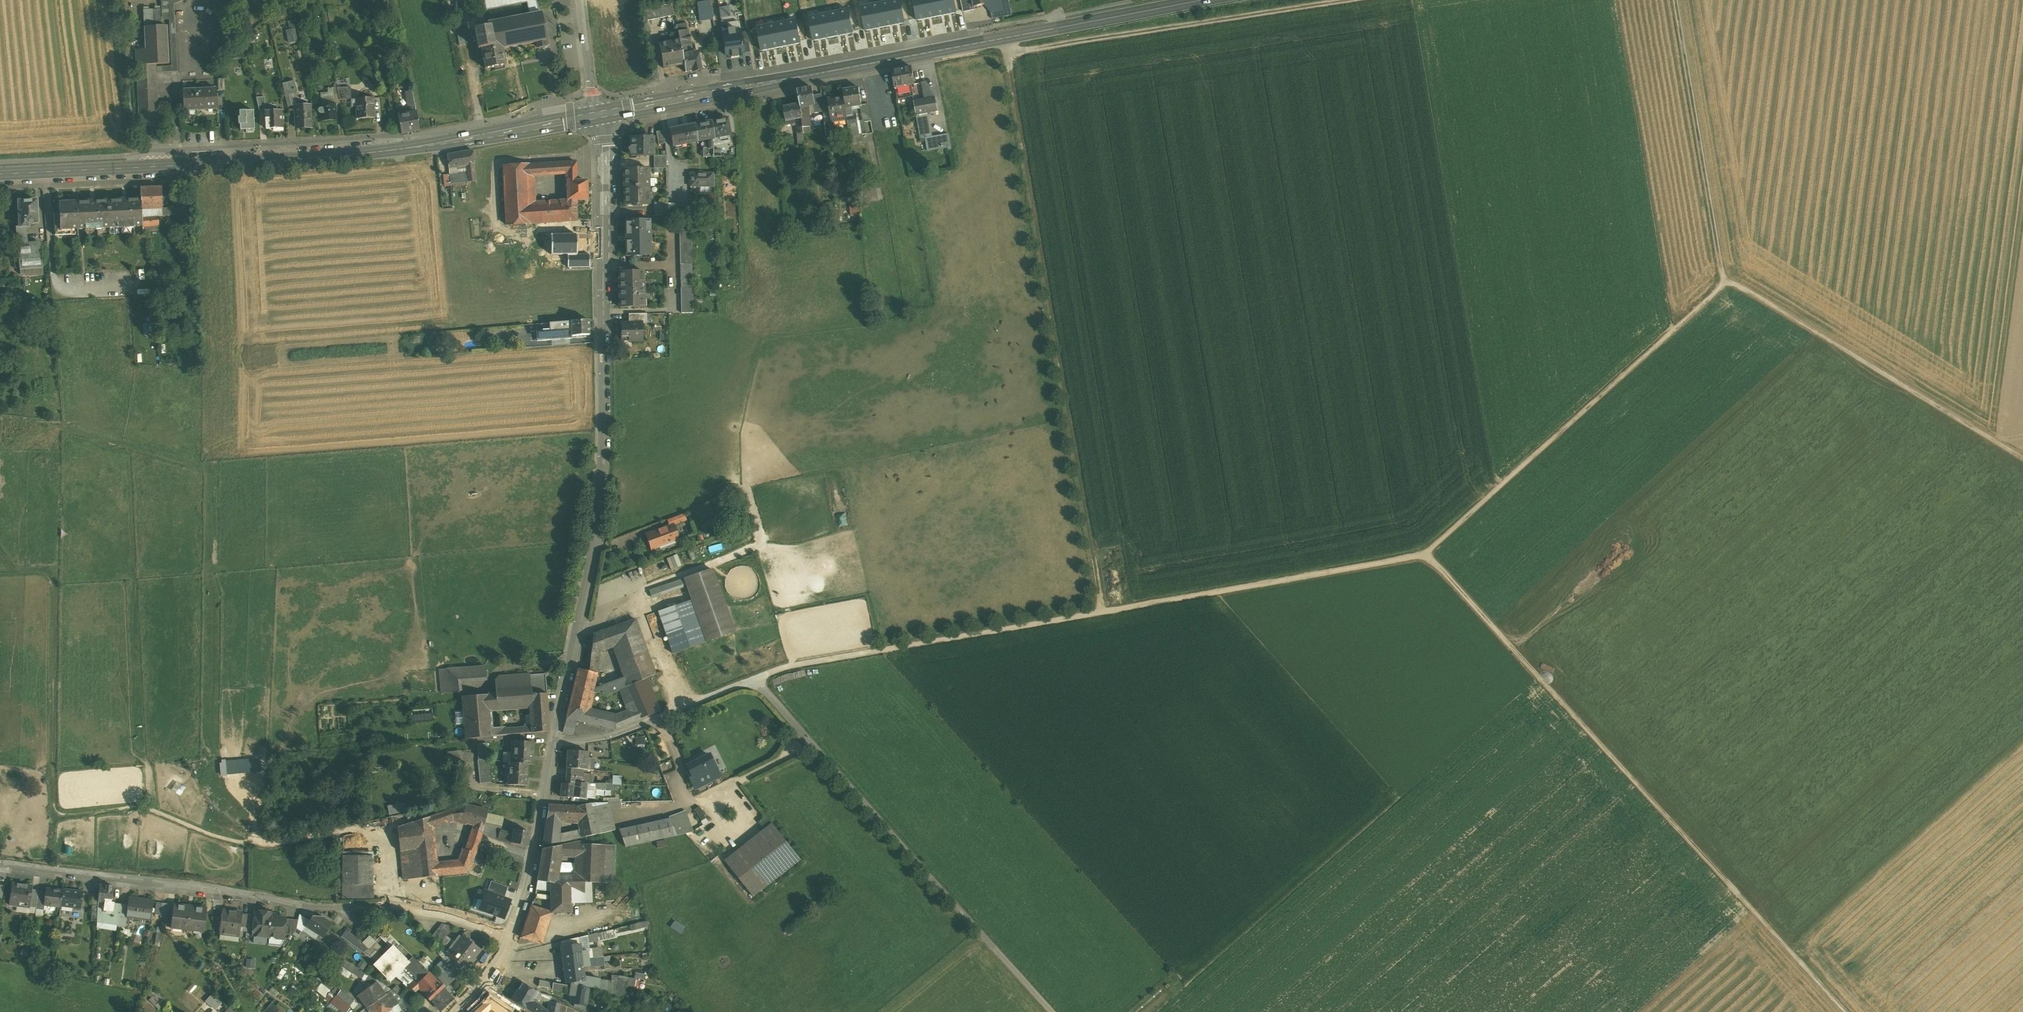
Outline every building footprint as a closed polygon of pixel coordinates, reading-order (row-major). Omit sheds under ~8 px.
[(535,0),(484,0),(486,10),(528,2),(530,14),(538,12),(535,0)] [(702,20),(715,17),(711,0),(705,0),(698,1),(702,20)] [(905,23),(900,0),(894,0),(890,1),(895,25),(905,23)] [(926,18),(923,0),(913,0),(916,20),(926,18)] [(936,16),(933,0),(923,0),(926,18),(936,16)] [(946,14),(944,0),(933,0),(936,16),(946,14)] [(956,13),(954,0),(944,0),(946,14),(956,13)] [(963,12),(975,9),(974,7),(972,0),(960,0),(963,12)] [(1003,11),(1000,0),(983,0),(984,5),(991,13),(1003,11)] [(1003,11),(1004,17),(1012,15),(1009,0),(1000,0),(1003,11)] [(885,27),(895,25),(890,1),(880,3),(885,27)] [(672,3),(640,7),(643,21),(674,15),(672,3)] [(875,29),(885,27),(880,3),(870,5),(875,29)] [(722,16),(733,16),(732,5),(721,6),(722,16)] [(865,31),(875,29),(870,5),(860,7),(865,31)] [(160,9),(143,10),(144,27),(145,27),(161,26),(160,9)] [(843,35),(853,33),(848,9),(838,11),(843,35)] [(833,37),(843,35),(838,11),(828,13),(833,37)] [(1003,11),(991,13),(992,19),(1004,17),(1003,11)] [(530,14),(488,22),(488,26),(474,29),(478,48),(478,49),(481,48),(492,46),(492,50),(502,48),(536,41),(537,47),(546,45),(545,39),(546,39),(540,12),(538,12),(530,14)] [(823,39),(833,37),(828,13),(818,15),(823,39)] [(813,41),(823,39),(818,15),(808,17),(813,41)] [(791,45),(801,43),(796,20),(786,21),(791,45)] [(781,47),(791,45),(786,21),(776,23),(781,47)] [(771,49),(781,47),(776,23),(766,25),(771,49)] [(761,51),(771,49),(766,25),(756,27),(761,51)] [(161,26),(145,27),(146,49),(136,50),(138,101),(149,101),(149,100),(149,93),(147,65),(168,64),(166,26),(161,26)] [(296,27),(286,30),(290,43),(300,40),(296,27)] [(687,30),(677,32),(679,40),(680,46),(686,45),(690,44),(687,30)] [(740,30),(722,33),(726,56),(744,53),(743,51),(740,34),(740,30)] [(750,50),(748,33),(740,34),(743,51),(750,50)] [(679,40),(659,44),(663,68),(683,64),(682,55),(680,46),(679,40)] [(502,48),(492,50),(492,46),(481,48),(483,59),(485,68),(502,65),(506,64),(502,48)] [(478,48),(472,49),(475,61),(483,59),(481,48),(478,49),(478,48)] [(688,54),(682,55),(683,64),(685,71),(692,70),(692,71),(701,69),(697,52),(688,54)] [(912,67),(892,71),(892,72),(895,88),(910,85),(915,84),(912,67)] [(290,81),(282,83),(284,94),(292,92),(290,81)] [(926,82),(921,84),(924,100),(935,98),(926,82)] [(910,85),(895,88),(897,99),(912,96),(910,85)] [(351,87),(336,88),(338,93),(339,99),(351,98),(351,87)] [(812,87),(798,90),(799,95),(800,103),(801,107),(807,106),(813,105),(815,104),(814,98),(813,92),(812,87)] [(859,87),(843,90),(844,97),(846,108),(852,107),(862,105),(859,87)] [(202,89),(196,89),(197,108),(217,107),(216,88),(210,88),(210,91),(202,91),(202,89)] [(196,89),(182,90),(183,108),(197,108),(196,89)] [(412,90),(406,91),(409,109),(411,112),(416,112),(412,90)] [(264,97),(256,97),(259,111),(264,111),(265,110),(264,97)] [(373,97),(357,97),(358,105),(357,105),(358,118),(371,117),(371,111),(373,111),(373,97)] [(821,97),(814,98),(815,104),(813,105),(815,112),(823,111),(821,97)] [(844,97),(828,99),(831,119),(847,117),(847,115),(846,108),(844,97)] [(924,100),(914,102),(916,114),(928,112),(938,110),(935,98),(924,100)] [(157,99),(149,100),(149,101),(138,101),(139,113),(158,112),(157,99)] [(335,103),(321,104),(321,108),(319,108),(318,109),(318,110),(319,111),(319,112),(320,112),(321,112),(322,121),(336,120),(335,104),(335,103)] [(800,103),(783,107),(785,113),(782,114),(783,118),(786,118),(786,121),(795,119),(802,118),(801,107),(800,103)] [(309,106),(295,106),(296,127),(310,127),(309,106)] [(807,106),(801,107),(802,118),(803,126),(803,127),(810,126),(809,108),(807,108),(807,106)] [(252,110),(238,111),(239,117),(237,118),(238,124),(239,124),(240,130),(246,130),(246,131),(252,131),(252,129),(254,129),(253,120),(254,118),(253,117),(252,110)] [(265,110),(264,111),(265,128),(273,128),(273,130),(282,130),(281,121),(282,121),(282,114),(281,114),(280,110),(265,110)] [(863,111),(864,119),(872,119),(871,111),(863,111)] [(158,112),(139,113),(140,125),(158,124),(158,112)] [(411,112),(397,115),(400,131),(401,134),(419,131),(416,112),(411,112)] [(928,112),(916,114),(920,138),(926,137),(932,136),(928,112)] [(853,114),(847,115),(847,117),(850,136),(860,134),(857,114),(853,114)] [(720,119),(711,121),(714,138),(713,138),(713,139),(730,135),(727,118),(725,117),(721,118),(720,119)] [(704,122),(688,125),(692,143),(710,139),(713,139),(713,138),(714,138),(711,121),(709,120),(705,121),(704,122)] [(836,121),(825,123),(826,136),(837,135),(836,121)] [(688,125),(669,129),(672,146),(692,143),(688,125)] [(663,130),(656,132),(658,144),(665,143),(663,130)] [(948,133),(941,135),(943,147),(951,146),(948,133)] [(642,136),(642,137),(630,137),(630,156),(653,156),(653,137),(647,137),(647,136),(645,135),(643,137),(642,136)] [(932,136),(926,137),(928,150),(943,147),(941,135),(932,136)] [(713,139),(710,139),(710,141),(708,141),(708,145),(706,145),(706,148),(703,148),(703,157),(713,157),(713,150),(713,139)] [(473,151),(447,155),(449,167),(466,164),(475,163),(473,151)] [(666,155),(653,156),(654,168),(666,168),(666,155)] [(576,161),(526,165),(526,175),(568,172),(576,171),(576,161)] [(475,163),(466,164),(467,172),(468,182),(476,181),(475,163)] [(449,167),(449,174),(467,172),(466,164),(449,167)] [(526,165),(503,166),(506,225),(526,223),(525,205),(528,205),(526,175),(526,165)] [(648,168),(624,169),(624,187),(648,186),(648,168)] [(576,171),(568,172),(568,182),(576,181),(576,171)] [(467,172),(449,174),(450,183),(468,182),(467,172)] [(710,172),(705,172),(705,173),(706,186),(714,186),(714,173),(710,173),(710,172)] [(705,173),(690,173),(690,186),(706,186),(705,173)] [(576,181),(568,182),(568,200),(577,200),(587,200),(586,181),(576,181)] [(648,186),(624,187),(625,204),(649,204),(648,186)] [(161,187),(141,188),(141,199),(141,209),(158,208),(162,208),(162,207),(161,187)] [(141,199),(108,201),(110,227),(118,227),(134,226),(142,225),(142,218),(141,209),(141,199)] [(577,200),(568,200),(568,202),(568,209),(576,209),(577,200)] [(37,201),(19,202),(20,226),(20,227),(23,227),(28,227),(28,224),(37,224),(37,201)] [(108,201),(76,202),(78,229),(85,228),(101,227),(110,227),(108,201)] [(76,202),(59,203),(60,213),(54,213),(55,236),(71,235),(71,229),(78,229),(76,202)] [(568,202),(535,204),(536,223),(571,220),(576,220),(576,209),(568,209),(568,202)] [(691,203),(667,204),(667,215),(691,215),(691,203)] [(528,205),(525,205),(526,223),(536,223),(535,204),(528,205)] [(667,204),(655,204),(655,216),(667,216),(667,215),(666,210),(667,204)] [(187,206),(162,207),(162,208),(158,208),(158,215),(187,214),(187,206)] [(158,216),(142,218),(142,225),(142,226),(150,225),(159,224),(158,216)] [(649,220),(624,220),(625,256),(650,256),(649,220)] [(150,225),(142,226),(143,233),(151,232),(150,225)] [(23,227),(20,227),(20,226),(16,227),(17,237),(25,236),(23,227)] [(691,229),(679,229),(679,264),(692,264),(691,229)] [(576,234),(551,235),(551,255),(577,254),(576,234)] [(25,236),(17,237),(18,245),(26,244),(25,236)] [(26,244),(18,245),(20,270),(23,270),(43,268),(41,242),(26,244)] [(589,254),(567,255),(568,267),(590,267),(589,254)] [(692,279),(692,264),(679,264),(680,280),(692,279)] [(643,271),(619,272),(620,290),(641,289),(641,283),(644,283),(643,271)] [(692,288),(680,288),(681,313),(693,313),(692,288)] [(641,289),(620,290),(620,307),(644,307),(644,289),(641,289)] [(647,324),(646,313),(632,314),(632,322),(641,322),(641,324),(647,324)] [(589,320),(571,321),(571,336),(589,335),(589,320)] [(571,321),(549,323),(549,329),(536,330),(537,341),(551,340),(569,338),(572,338),(571,336),(571,321)] [(632,322),(621,322),(621,341),(622,341),(622,338),(628,338),(628,341),(641,341),(641,324),(641,322),(632,322)] [(684,513),(667,520),(669,525),(674,523),(674,524),(686,520),(684,513)] [(669,525),(645,534),(648,542),(647,542),(648,543),(651,550),(659,547),(660,549),(680,542),(674,524),(674,523),(669,525)] [(711,553),(724,550),(723,544),(710,546),(711,553)] [(711,569),(684,578),(707,641),(734,632),(711,569)] [(690,600),(658,611),(672,654),(705,642),(690,600)] [(635,620),(608,629),(614,647),(619,662),(646,652),(635,620)] [(608,629),(593,634),(591,655),(599,652),(614,647),(608,629)] [(599,652),(591,655),(590,663),(598,664),(599,652)] [(646,652),(619,662),(624,677),(627,686),(628,686),(644,679),(654,675),(646,652)] [(485,667),(466,668),(456,669),(457,680),(486,678),(485,667)] [(457,680),(456,669),(439,670),(442,693),(458,692),(457,680)] [(597,674),(578,669),(573,688),(592,692),(593,689),(597,674)] [(545,674),(529,675),(530,686),(531,695),(547,693),(545,674)] [(624,677),(593,689),(592,692),(606,695),(607,695),(627,686),(624,677)] [(644,679),(628,686),(631,692),(638,709),(642,718),(658,712),(644,679)] [(530,686),(495,688),(496,694),(497,709),(500,710),(508,710),(508,708),(531,706),(531,695),(530,686)] [(627,686),(607,695),(606,699),(609,700),(610,702),(631,692),(628,686),(627,686)] [(592,692),(573,688),(566,718),(576,720),(585,722),(588,711),(592,692)] [(547,693),(531,695),(531,706),(547,705),(547,693)] [(496,694),(488,695),(489,711),(497,711),(497,709),(496,694)] [(488,695),(463,697),(466,739),(491,736),(490,728),(489,711),(488,695)] [(547,705),(531,706),(533,728),(533,733),(549,731),(547,705)] [(433,709),(411,710),(412,722),(433,720),(433,709)] [(638,709),(614,715),(614,729),(642,718),(638,709)] [(614,715),(588,711),(585,722),(614,729),(614,715)] [(576,720),(566,718),(564,727),(563,733),(573,735),(576,720)] [(500,727),(490,728),(491,736),(500,735),(500,727)] [(532,742),(514,741),(512,763),(528,764),(531,764),(532,742)] [(486,743),(476,744),(478,760),(488,759),(486,743)] [(588,752),(568,751),(566,768),(583,770),(586,770),(588,752)] [(708,755),(687,766),(691,773),(688,775),(694,787),(718,774),(708,755)] [(478,760),(480,784),(491,782),(488,759),(478,760)] [(221,762),(222,773),(237,772),(236,761),(221,762)] [(512,763),(509,763),(508,785),(527,786),(528,764),(512,763)] [(583,770),(566,768),(565,782),(586,784),(587,774),(583,774),(583,770)] [(614,775),(614,784),(622,785),(622,775),(614,775)] [(586,784),(565,782),(565,783),(561,783),(560,796),(573,797),(573,796),(585,798),(586,784)] [(389,804),(389,813),(404,812),(403,803),(389,804)] [(591,803),(576,806),(580,822),(582,829),(583,837),(597,834),(591,803)] [(608,803),(591,803),(597,834),(614,830),(608,803)] [(466,805),(415,822),(416,832),(431,827),(454,820),(462,822),(466,805)] [(487,811),(466,805),(462,822),(475,826),(483,828),(487,814),(487,811)] [(567,806),(548,805),(546,820),(558,821),(565,821),(567,806)] [(576,806),(567,806),(565,821),(580,822),(576,806)] [(707,818),(699,806),(694,809),(702,821),(707,818)] [(684,811),(669,817),(669,819),(676,835),(692,832),(684,811)] [(504,818),(487,814),(483,828),(482,832),(497,840),(499,832),(500,833),(504,818)] [(669,819),(619,830),(625,847),(676,835),(669,819)] [(558,821),(546,820),(544,846),(557,843),(557,834),(558,821)] [(415,822),(396,828),(399,852),(400,852),(417,849),(416,832),(415,822)] [(773,824),(726,861),(754,897),(801,860),(773,824)] [(483,828),(475,826),(469,844),(478,844),(482,833),(481,833),(482,832),(483,828)] [(431,827),(416,832),(417,849),(433,847),(431,827)] [(530,833),(514,829),(512,836),(511,843),(528,846),(530,833)] [(582,829),(557,834),(557,843),(583,837),(582,829)] [(500,833),(499,832),(497,840),(511,843),(512,836),(500,833)] [(583,841),(560,845),(558,855),(582,856),(583,844),(583,841)] [(478,844),(469,844),(467,851),(474,854),(475,852),(478,844)] [(583,844),(582,856),(580,882),(597,883),(598,845),(583,844)] [(560,845),(543,849),(543,853),(558,855),(560,845)] [(615,845),(598,845),(597,883),(614,882),(615,845)] [(417,849),(400,852),(404,880),(436,876),(435,866),(433,847),(417,849)] [(461,864),(435,866),(436,876),(468,873),(471,863),(474,854),(467,851),(461,864)] [(487,856),(475,852),(474,854),(471,863),(483,867),(487,856)] [(558,855),(543,853),(538,881),(546,882),(550,883),(554,883),(554,878),(558,855)] [(373,857),(342,856),(342,886),(372,886),(373,857)] [(570,878),(554,878),(554,883),(550,883),(550,891),(550,912),(550,913),(552,913),(571,912),(570,878)] [(487,892),(504,898),(508,887),(491,881),(487,892)] [(546,882),(538,881),(536,889),(544,890),(546,882)] [(33,886),(12,883),(9,905),(30,908),(30,907),(32,895),(33,886)] [(113,886),(100,885),(98,902),(111,903),(113,886)] [(63,891),(46,889),(46,892),(44,905),(61,907),(61,906),(63,891)] [(83,893),(63,890),(63,891),(61,906),(81,909),(83,893)] [(46,892),(38,891),(36,908),(36,909),(43,910),(44,905),(46,892)] [(482,910),(504,918),(510,901),(504,898),(487,892),(486,892),(483,901),(485,902),(482,910)] [(153,901),(129,898),(128,906),(127,916),(150,919),(153,901)] [(111,903),(98,902),(98,912),(97,922),(97,923),(112,925),(113,917),(114,904),(111,904),(111,903)] [(173,905),(162,903),(161,915),(161,917),(172,918),(173,905)] [(207,909),(173,904),(172,918),(170,929),(203,933),(207,909)] [(128,906),(120,905),(118,917),(117,925),(126,926),(127,916),(128,906)] [(550,912),(531,906),(521,937),(541,944),(552,913),(550,913),(550,912)] [(242,913),(222,911),(219,935),(240,937),(241,927),(242,914),(242,913)] [(271,913),(255,911),(253,928),(253,936),(283,939),(284,934),(285,919),(285,918),(270,917),(271,913)] [(309,921),(299,914),(298,920),(297,928),(302,932),(305,926),(306,927),(309,922),(309,921)] [(323,917),(312,917),(309,921),(309,922),(306,927),(322,938),(332,923),(323,917)] [(298,920),(285,919),(284,934),(293,935),(297,928),(298,920)] [(645,921),(634,924),(635,924),(630,925),(632,930),(646,926),(645,921)] [(453,927),(440,924),(430,937),(439,946),(453,927)] [(381,957),(349,934),(351,931),(347,929),(341,937),(376,962),(381,957)] [(394,939),(386,931),(380,937),(388,945),(389,944),(394,939)] [(607,931),(585,936),(587,943),(598,940),(598,939),(608,936),(607,931)] [(481,950),(462,935),(447,955),(465,969),(465,970),(481,950)] [(578,937),(560,941),(561,947),(580,945),(578,937)] [(412,956),(394,939),(389,944),(392,947),(393,945),(408,961),(412,956)] [(408,961),(393,945),(392,947),(381,957),(376,962),(373,965),(390,982),(402,970),(408,965),(410,963),(408,961)] [(580,945),(561,947),(563,961),(581,958),(580,952),(580,945)] [(601,947),(586,949),(586,951),(580,952),(581,958),(581,959),(602,956),(601,947)] [(465,969),(447,955),(436,966),(443,972),(438,977),(447,986),(465,970),(465,969)] [(429,972),(412,956),(408,961),(410,963),(408,965),(419,976),(416,979),(419,982),(417,983),(421,987),(431,999),(443,988),(428,973),(429,972)] [(604,957),(581,959),(582,967),(597,965),(597,966),(605,965),(604,957)] [(581,958),(563,961),(565,983),(569,982),(573,982),(584,981),(584,978),(582,967),(581,959),(581,958)] [(365,969),(367,962),(360,960),(358,967),(365,969)] [(355,968),(345,961),(342,965),(352,972),(355,968)] [(419,976),(408,965),(402,970),(405,973),(399,979),(408,986),(415,992),(421,987),(417,983),(419,982),(416,979),(419,976)] [(374,980),(355,968),(352,972),(372,985),(376,982),(376,981),(375,979),(374,980)] [(636,986),(644,987),(645,973),(638,972),(636,986)] [(619,976),(612,975),(611,980),(613,980),(613,982),(609,982),(607,990),(622,993),(626,993),(628,985),(627,985),(628,980),(619,978),(619,976)] [(600,979),(586,977),(584,978),(584,981),(585,986),(589,987),(598,989),(600,981),(600,979)] [(335,987),(327,982),(324,978),(320,983),(332,992),(335,988),(335,987)] [(553,983),(539,980),(538,987),(552,989),(553,983)] [(609,982),(600,981),(598,989),(607,990),(609,982)] [(386,994),(376,982),(372,985),(367,989),(376,1001),(386,994)] [(536,991),(523,983),(519,990),(532,998),(536,991)] [(566,985),(553,983),(552,989),(566,991),(566,986),(566,985)] [(585,986),(574,984),(572,995),(571,1003),(575,1003),(586,1005),(589,987),(585,986)] [(454,999),(443,987),(431,999),(442,1010),(454,999)] [(367,989),(358,995),(367,1008),(376,1001),(367,989)] [(519,990),(517,989),(511,999),(526,1008),(530,1001),(532,998),(519,990)] [(353,1001),(340,990),(339,992),(336,995),(350,1006),(353,1001)] [(622,993),(607,990),(606,995),(606,998),(621,1000),(622,993)] [(399,996),(391,991),(389,992),(398,1004),(397,1005),(401,1011),(407,1007),(403,1001),(402,1001),(399,996)] [(482,1006),(476,1011),(478,1011),(487,1011),(490,1009),(494,1011),(508,1011),(513,1005),(493,991),(482,1006)] [(336,995),(332,992),(328,996),(333,1000),(336,995)] [(367,1008),(370,1011),(386,1011),(397,1005),(398,1004),(389,992),(386,994),(376,1001),(367,1008)] [(161,997),(157,993),(153,997),(157,1001),(161,997)] [(551,996),(539,994),(538,999),(549,1001),(550,1002),(551,997),(551,996)] [(350,1006),(336,995),(333,1000),(332,1001),(345,1011),(350,1006)] [(530,1001),(526,1008),(532,1011),(547,1011),(539,1007),(530,1001)] [(549,1001),(547,1011),(558,1011),(559,1011),(560,1004),(558,1003),(550,1002),(549,1001)] [(267,1009),(270,1011),(278,1011),(281,1009),(272,1002),(267,1009)]
